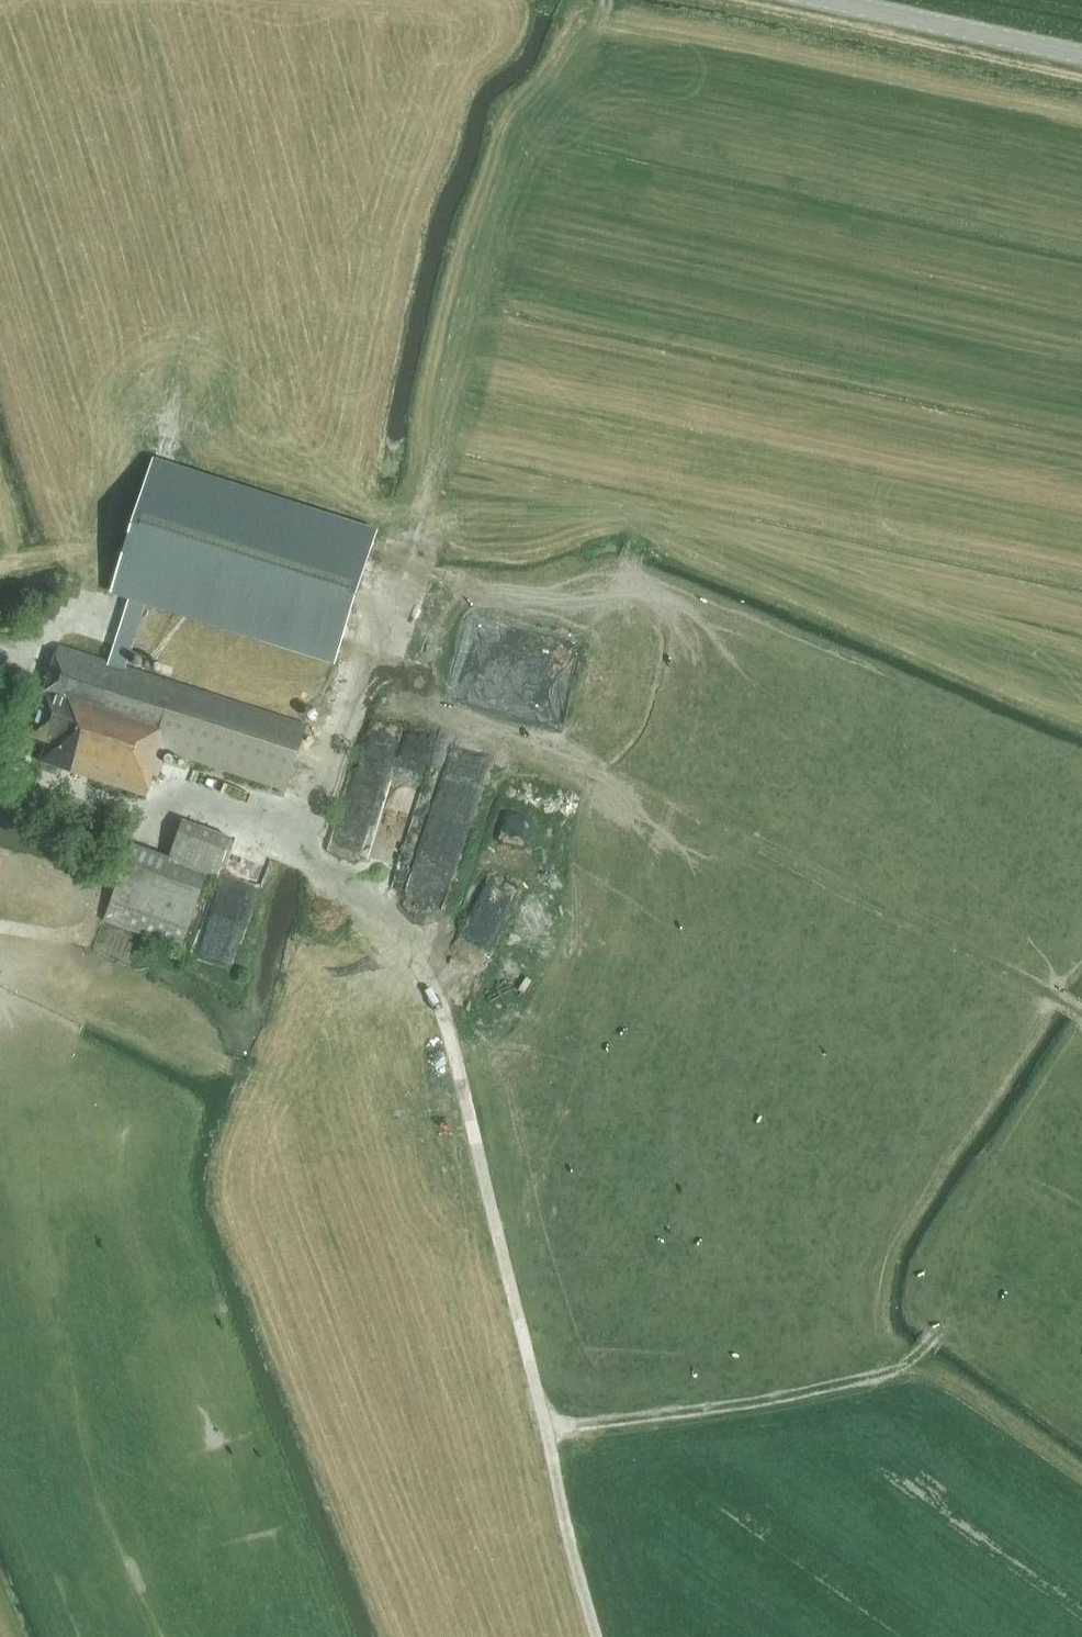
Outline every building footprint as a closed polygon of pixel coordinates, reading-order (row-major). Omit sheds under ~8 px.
[(130,596),(109,662),(125,667),(146,600),(335,661),(375,535),(153,464),(113,590),(130,596)] [(59,646),(30,737),(47,742),(40,762),(147,796),(154,775),(158,777),(166,752),(286,790),(306,725),(125,667),(109,662),(59,646)] [(207,878),(217,881),(232,839),(183,820),(167,862),(208,876),(207,878)] [(208,876),(167,862),(130,849),(111,900),(104,920),(182,948),(189,929),(207,878),(208,876)]
